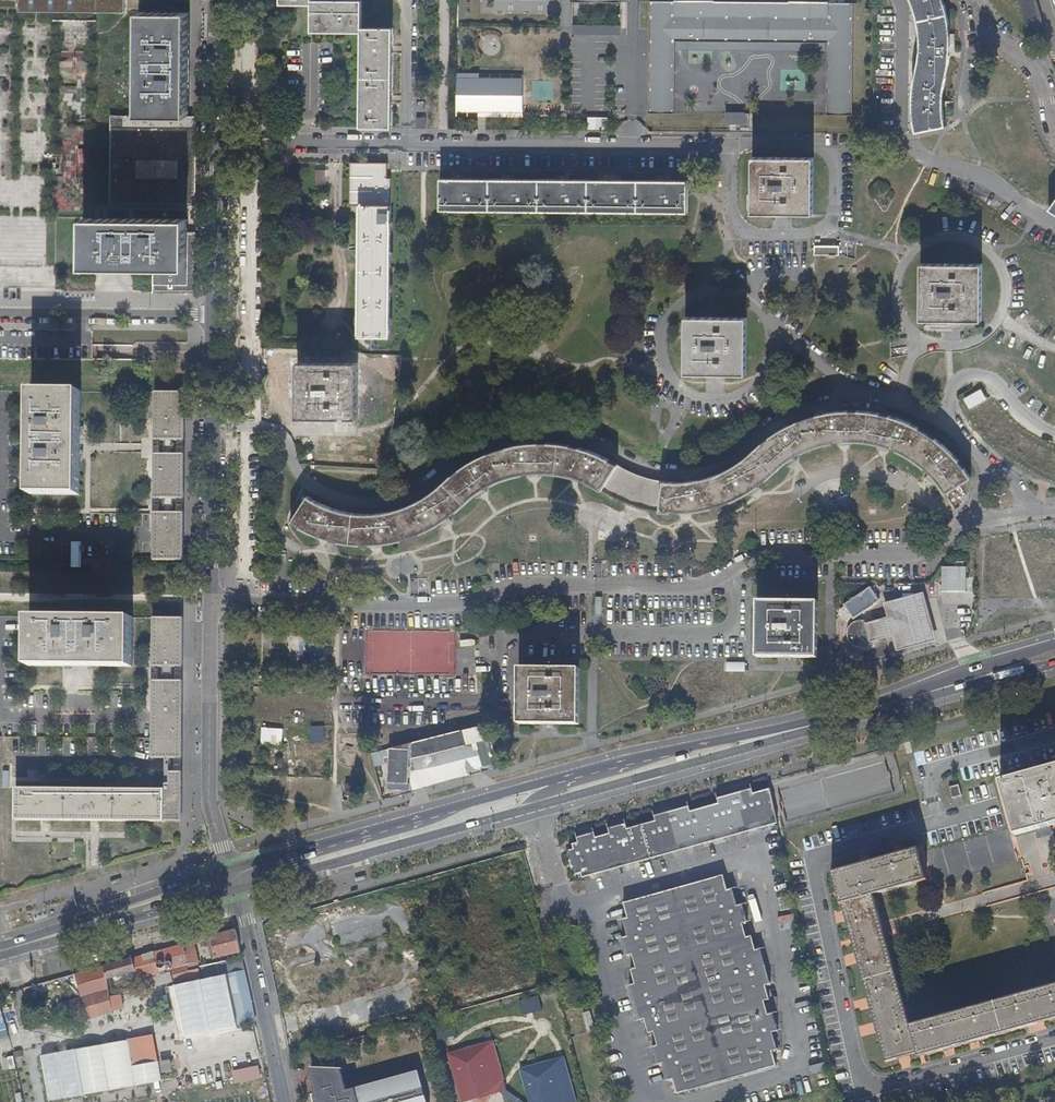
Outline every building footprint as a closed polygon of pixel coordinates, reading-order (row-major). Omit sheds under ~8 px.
[(17,10),(123,11),(123,0),(17,0),(17,10)] [(280,5),(311,6),(311,32),(361,33),(361,128),(392,128),(392,127),(394,29),(363,28),(363,2),(313,1),(314,0),(280,0),(280,5)] [(943,101),(944,92),(945,80),(948,71),(949,59),(950,49),(950,35),(949,26),(947,12),(943,0),(911,0),(912,1),(917,14),(919,31),(920,43),(920,54),(919,63),(914,85),(913,94),(912,106),(913,118),(915,131),(944,125),(943,114),(943,101)] [(1029,35),(1046,31),(1037,0),(1019,0),(1029,35)] [(650,112),(676,112),(677,41),(829,42),(829,113),(855,113),(855,3),(829,2),(830,16),(792,16),(791,2),(716,2),(716,16),(678,14),(678,2),(651,1),(650,112)] [(716,2),(678,2),(678,14),(716,16),(716,2)] [(829,2),(791,2),(792,16),(830,16),(829,2)] [(188,12),(138,12),(137,115),(109,115),(108,205),(194,205),(195,116),(187,116),(188,12)] [(571,23),(571,33),(618,35),(618,25),(571,23)] [(499,53),(494,34),(478,38),(483,56),(499,53)] [(90,53),(62,52),(61,79),(76,80),(77,74),(89,74),(90,53)] [(457,78),(457,111),(523,112),(524,78),(457,78)] [(723,111),(723,126),(748,127),(748,112),(723,111)] [(586,116),(586,128),(599,128),(600,117),(586,116)] [(812,213),(813,158),(754,157),(753,212),(812,213)] [(388,165),(352,163),(352,205),(361,205),(392,205),(393,180),(389,180),(388,165)] [(316,185),(327,185),(328,170),(317,169),(316,185)] [(392,210),(406,210),(441,211),(494,211),(688,213),(689,213),(689,201),(689,182),(669,181),(660,181),(653,181),(624,181),(620,181),(615,181),(565,181),(502,180),(479,180),(463,180),(393,180),(392,205),(392,210)] [(1047,208),(1051,211),(1054,214),(1054,198),(1047,208)] [(391,338),(392,210),(392,205),(361,205),(361,215),(360,337),(391,338)] [(186,219),(82,218),(82,268),(152,268),(152,292),(193,292),(194,232),(186,232),(186,219)] [(813,244),(812,254),(836,255),(837,245),(813,244)] [(981,319),(982,264),(921,264),(921,318),(981,319)] [(747,318),(687,317),(687,372),(747,373),(747,318)] [(359,363),(299,363),(299,419),(358,418),(359,363)] [(82,393),(82,384),(64,384),(64,391),(30,391),(28,493),(77,494),(78,393),(82,393)] [(964,398),(970,408),(986,399),(980,389),(964,398)] [(185,393),(157,392),(157,439),(184,440),(185,393)] [(675,481),(666,480),(661,511),(671,512),(680,512),(691,511),(699,511),(714,508),(727,503),(737,499),(750,492),(758,485),(771,476),(786,462),(795,455),(807,449),(821,444),(833,441),(839,440),(850,440),(858,440),(870,441),(880,443),(890,446),(902,451),(912,458),(922,464),(930,471),(939,482),(946,492),(971,477),(957,458),(946,447),(934,437),(923,430),(909,423),(893,416),(872,412),(854,410),(837,411),(816,415),(800,420),(787,426),(773,435),(760,445),(747,456),(738,462),(727,469),(717,474),(707,477),(698,479),(685,481),(675,481)] [(615,497),(629,469),(625,468),(612,459),(602,454),(589,449),(574,445),(562,443),(547,442),(530,442),(520,443),(501,448),(488,452),(468,462),(454,473),(441,486),(435,491),(427,496),(417,502),(408,506),(396,510),(386,512),(377,513),(367,513),(357,512),(348,511),(336,508),(326,504),(319,501),(309,495),(291,519),(302,526),(315,532),(329,537),(338,539),(346,541),(356,542),(371,543),(383,542),(395,540),(405,538),(417,534),(431,528),(438,524),(450,516),(456,511),(465,503),(473,496),(478,492),(486,487),(494,483),(505,478),(520,474),(529,472),(540,472),(553,472),(563,473),(571,475),(580,478),(591,483),(599,487),(611,495),(615,497)] [(183,458),(156,457),(155,504),(182,505),(183,458)] [(183,516),(155,516),(155,535),(155,563),(182,564),(183,535),(183,516)] [(80,546),(80,540),(71,540),(71,567),(81,567),(81,552),(83,552),(83,546),(80,546)] [(967,589),(967,565),(944,566),(943,589),(967,589)] [(887,620),(869,625),(865,626),(871,644),(892,638),(897,654),(937,643),(923,595),(884,606),(887,620)] [(818,657),(818,602),(759,601),(757,656),(818,657)] [(28,664),(132,665),(132,617),(28,616),(28,664)] [(182,617),(156,617),(156,666),(182,666),(182,617)] [(865,626),(869,625),(866,622),(860,622),(853,623),(847,628),(846,633),(847,641),(850,645),(855,649),(859,649),(865,649),(871,644),(865,626)] [(366,632),(366,672),(450,672),(450,664),(419,663),(419,645),(404,645),(403,663),(391,663),(391,632),(366,632)] [(725,662),(725,670),(743,671),(743,662),(725,662)] [(182,666),(156,666),(155,683),(181,683),(182,666)] [(580,723),(580,667),(520,667),(519,722),(580,723)] [(155,683),(155,706),(181,706),(181,683),(155,683)] [(181,706),(155,706),(155,718),(155,723),(181,724),(181,719),(181,706)] [(181,724),(155,723),(155,753),(181,754),(181,724)] [(411,758),(434,752),(465,744),(478,751),(479,755),(483,767),(497,763),(486,724),(390,749),(388,789),(409,789),(411,758)] [(322,726),(309,726),(309,742),(322,742),(322,726)] [(263,727),(262,745),(284,746),(285,728),(263,727)] [(465,744),(434,752),(437,765),(479,755),(478,751),(465,744)] [(411,758),(409,789),(483,767),(479,755),(437,765),(434,752),(411,758)] [(999,781),(1013,835),(1050,824),(1054,823),(1054,765),(999,781)] [(165,788),(165,814),(180,814),(181,770),(166,770),(165,788)] [(358,794),(358,783),(348,783),(347,794),(358,794)] [(951,799),(961,796),(957,785),(949,787),(951,799)] [(18,788),(18,818),(165,818),(165,814),(165,788),(18,788)] [(580,879),(776,824),(766,789),(751,793),(750,790),(715,799),(716,803),(686,811),(685,808),(651,817),(652,821),(624,828),(623,824),(605,830),(606,833),(592,837),(591,833),(574,839),(575,842),(570,843),(571,849),(566,851),(573,874),(578,873),(580,879)] [(48,821),(48,832),(90,833),(90,822),(48,821)] [(917,847),(913,848),(920,880),(925,879),(917,847)] [(920,880),(913,848),(870,860),(877,892),(920,880)] [(886,1060),(913,1053),(898,986),(873,894),(877,892),(870,860),(831,871),(840,903),(842,903),(886,1060)] [(726,888),(722,874),(621,901),(624,916),(619,917),(624,935),(620,937),(625,955),(629,954),(632,967),(628,968),(632,982),(627,984),(636,1019),(642,1018),(646,1032),(650,1031),(653,1044),(649,1045),(654,1062),(659,1062),(664,1079),(669,1078),(672,1093),(774,1065),(770,1050),(775,1049),(770,1032),(775,1030),(770,1013),(765,1014),(761,1000),(766,998),(763,984),(768,983),(758,948),(753,949),(749,936),(744,937),(740,924),(745,923),(740,905),(736,906),(731,887),(726,888)] [(418,887),(408,890),(411,902),(421,899),(418,887)] [(478,927),(488,924),(485,914),(475,917),(478,927)] [(236,929),(205,938),(206,941),(209,941),(211,951),(214,951),(215,958),(240,952),(236,929)] [(194,941),(153,952),(157,965),(158,968),(164,966),(166,966),(166,964),(186,959),(188,970),(197,968),(200,967),(200,966),(194,941)] [(506,951),(511,963),(520,959),(515,947),(506,951)] [(153,952),(132,958),(135,970),(157,965),(153,952)] [(132,958),(104,966),(106,979),(136,971),(135,970),(132,958)] [(200,977),(197,968),(188,970),(186,959),(166,964),(166,966),(164,966),(165,967),(170,965),(174,982),(200,977)] [(75,974),(78,987),(88,984),(90,994),(108,989),(106,979),(104,966),(75,974)] [(238,1028),(256,1024),(244,970),(227,974),(232,998),(238,1028)] [(950,1012),(957,1045),(1054,1017),(1054,983),(950,1012)] [(898,986),(913,1053),(916,1052),(917,1056),(957,1045),(950,1012),(908,1024),(898,986)] [(95,1016),(112,1012),(112,1011),(108,989),(90,994),(95,1016)] [(434,1008),(448,1004),(446,995),(432,998),(434,1008)] [(517,1000),(521,1014),(540,1010),(536,996),(517,1000)] [(9,1035),(0,1001),(0,1038),(9,1035)] [(588,1011),(580,1013),(585,1028),(593,1025),(588,1011)] [(455,1035),(452,1023),(433,1027),(436,1039),(455,1035)] [(155,1033),(127,1038),(131,1065),(158,1060),(155,1033)] [(446,1051),(459,1101),(494,1101),(507,1099),(492,1039),(446,1051)] [(562,1055),(517,1067),(525,1099),(526,1099),(526,1101),(575,1101),(562,1055)] [(253,1075),(262,1072),(258,1056),(248,1058),(253,1075)] [(347,1068),(313,1070),(319,1094),(315,1095),(317,1101),(431,1101),(423,1071),(352,1088),(347,1068)]
